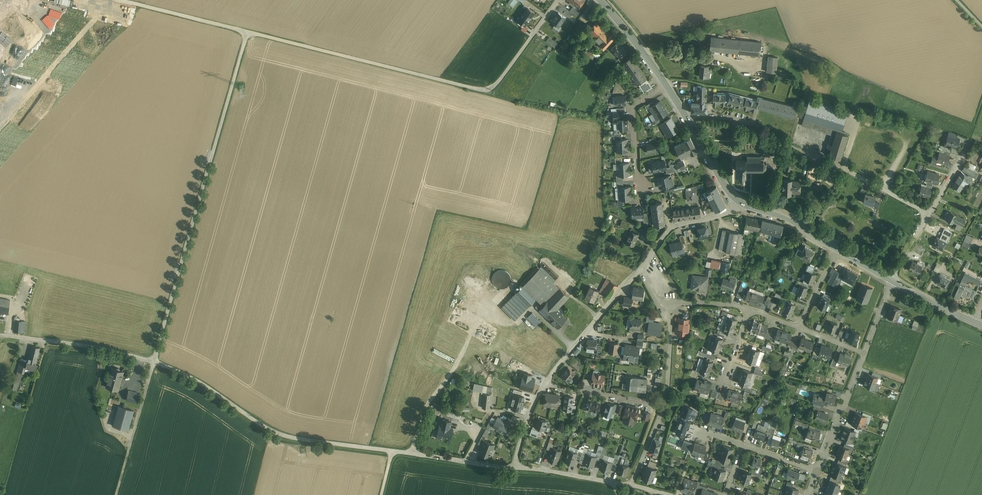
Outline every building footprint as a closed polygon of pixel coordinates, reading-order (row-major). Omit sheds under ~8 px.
[(574,6),(573,5),(573,6),(570,10),(577,16),(581,11),(574,6)] [(526,9),(518,20),(524,25),(525,26),(535,13),(528,7),(526,9)] [(559,13),(552,22),(556,24),(554,26),(559,30),(561,27),(560,26),(565,17),(559,13)] [(610,35),(597,22),(588,31),(593,36),(591,38),(593,40),(594,39),(604,48),(615,37),(611,34),(610,35)] [(762,42),(711,36),(711,43),(710,49),(760,55),(762,42)] [(621,46),(618,43),(611,50),(619,57),(620,58),(624,53),(626,51),(624,48),(623,47),(622,46),(621,46)] [(586,50),(598,57),(601,53),(588,46),(586,50)] [(624,53),(620,58),(619,57),(618,59),(620,62),(623,59),(627,56),(624,53)] [(778,57),(768,56),(766,71),(776,72),(778,57)] [(625,61),(623,63),(626,69),(635,63),(632,57),(625,61)] [(626,69),(629,73),(638,67),(635,63),(626,69)] [(710,66),(701,64),(700,71),(701,71),(701,75),(709,76),(710,66)] [(649,82),(638,67),(629,73),(636,83),(641,79),(643,82),(640,84),(642,87),(649,82)] [(652,88),(649,82),(642,87),(646,92),(652,88)] [(744,97),(730,94),(727,103),(736,106),(740,107),(741,107),(742,103),(743,104),(743,102),(742,102),(744,97)] [(626,95),(616,96),(616,105),(626,104),(626,95)] [(792,107),(762,100),(763,98),(760,97),(757,107),(763,108),(767,109),(769,110),(770,109),(773,110),(773,111),(776,111),(780,112),(780,114),(782,114),(783,114),(791,116),(794,117),(796,111),(797,106),(793,105),(792,107)] [(747,108),(749,109),(752,99),(746,98),(745,103),(744,108),(744,106),(747,107),(747,108)] [(758,101),(752,99),(749,109),(752,110),(752,108),(755,109),(755,110),(758,101)] [(656,103),(649,107),(653,113),(664,107),(660,101),(656,103)] [(704,104),(705,101),(700,101),(700,103),(692,103),(692,106),(691,106),(691,112),(707,113),(707,110),(707,104),(704,104)] [(847,112),(809,101),(802,124),(821,130),(822,125),(833,128),(837,129),(836,131),(841,133),(841,131),(847,112)] [(664,107),(653,113),(657,119),(664,115),(668,113),(664,107)] [(622,111),(613,112),(613,119),(622,119),(622,111)] [(667,137),(680,131),(674,117),(660,123),(667,137)] [(622,119),(613,119),(614,123),(617,123),(618,124),(618,130),(621,130),(628,129),(627,118),(622,119)] [(841,133),(836,131),(836,132),(837,132),(833,145),(828,144),(827,147),(832,148),(830,155),(829,155),(840,159),(840,158),(847,135),(848,133),(841,131),(841,133)] [(960,139),(950,135),(947,144),(957,147),(960,139)] [(683,141),(675,146),(681,158),(690,154),(690,155),(696,152),(693,146),(694,145),(693,143),(692,143),(689,138),(683,141)] [(651,143),(646,144),(648,153),(656,151),(655,144),(655,142),(651,143)] [(943,153),(939,152),(938,156),(936,161),(947,164),(950,156),(943,153)] [(760,156),(757,156),(757,155),(756,155),(756,156),(752,156),(752,155),(751,155),(751,156),(748,156),(747,155),(746,156),(747,157),(747,160),(735,160),(736,170),(746,170),(747,170),(747,171),(748,171),(748,170),(751,170),(751,171),(752,171),(752,170),(755,170),(755,171),(756,171),(756,170),(759,170),(759,171),(760,171),(760,170),(763,169),(763,170),(764,170),(764,169),(766,167),(767,168),(767,167),(766,167),(766,164),(767,163),(767,162),(766,163),(764,161),(765,161),(766,159),(767,160),(767,159),(766,159),(766,157),(767,157),(766,157),(765,156),(766,155),(765,155),(765,156),(762,156),(762,155),(760,156)] [(794,162),(793,162),(793,159),(789,158),(789,160),(788,160),(787,161),(787,160),(787,161),(785,161),(784,165),(786,165),(785,166),(786,166),(786,167),(787,167),(786,170),(790,171),(791,168),(792,169),(792,168),(792,167),(794,168),(795,164),(794,163),(794,162),(793,162),(794,162)] [(683,159),(675,164),(679,171),(687,167),(683,159)] [(664,161),(660,162),(659,161),(656,161),(656,163),(653,163),(652,163),(652,164),(653,167),(649,168),(650,172),(654,171),(666,169),(667,169),(666,168),(666,167),(665,161),(665,160),(664,161)] [(672,165),(670,165),(670,167),(666,167),(666,168),(667,169),(666,169),(667,173),(675,171),(672,165)] [(978,173),(965,167),(963,172),(975,179),(978,173)] [(932,172),(927,171),(925,180),(933,183),(936,184),(939,174),(939,175),(931,172),(932,172)] [(969,177),(962,172),(954,185),(962,190),(969,177)] [(671,175),(658,178),(658,181),(658,182),(659,184),(660,188),(664,187),(673,185),(671,175)] [(792,179),(784,179),(784,184),(783,184),(783,188),(783,189),(783,194),(791,194),(791,192),(800,192),(800,181),(792,181),(792,179)] [(699,184),(691,186),(691,190),(688,190),(689,196),(692,196),(692,192),(700,191),(699,184)] [(721,195),(716,186),(705,192),(713,206),(712,206),(713,210),(714,209),(715,211),(726,205),(721,196),(722,196),(721,195)] [(925,187),(921,186),(919,194),(929,197),(931,189),(925,187)] [(875,197),(866,194),(863,202),(873,205),(875,197)] [(662,202),(651,204),(655,225),(665,224),(662,202)] [(643,207),(632,208),(632,217),(644,217),(643,214),(643,207)] [(699,207),(672,210),(673,220),(701,216),(699,207)] [(957,215),(951,212),(947,220),(953,223),(954,221),(958,223),(961,217),(957,215)] [(762,220),(747,217),(745,227),(760,230),(762,220)] [(966,220),(961,217),(958,223),(955,229),(960,231),(966,220)] [(623,220),(620,225),(628,229),(631,223),(623,220)] [(777,224),(762,220),(760,230),(759,235),(768,237),(769,233),(781,235),(783,225),(779,224),(779,223),(777,223),(777,224)] [(707,226),(697,228),(699,238),(705,237),(705,235),(708,234),(707,226)] [(738,233),(723,230),(719,250),(734,253),(738,233)] [(639,234),(630,231),(626,243),(634,246),(639,234)] [(973,237),(967,234),(962,246),(968,249),(973,237)] [(947,242),(937,237),(933,245),(936,247),(936,249),(938,251),(939,249),(943,251),(947,242)] [(681,241),(670,244),(672,253),(677,252),(677,253),(684,251),(682,244),(681,241)] [(923,247),(916,243),(913,250),(919,254),(923,247)] [(815,250),(805,245),(803,251),(798,248),(796,252),(800,255),(804,257),(804,256),(810,259),(815,250)] [(730,262),(722,262),(722,261),(721,269),(721,270),(729,273),(730,262)] [(921,267),(912,262),(908,269),(914,272),(914,273),(916,274),(917,274),(918,274),(921,267)] [(560,288),(539,268),(523,285),(536,299),(540,302),(535,307),(548,319),(557,310),(569,297),(560,288)] [(858,274),(847,268),(842,278),(853,283),(858,274)] [(844,274),(835,269),(832,274),(829,279),(830,279),(828,282),(832,284),(832,285),(836,286),(837,284),(838,284),(844,274)] [(816,274),(808,271),(806,274),(803,273),(801,278),(810,282),(813,283),(816,274)] [(966,273),(961,283),(966,286),(969,281),(980,286),(981,281),(977,279),(966,273)] [(708,277),(693,275),(691,289),(699,290),(699,288),(702,288),(701,291),(706,292),(708,277)] [(940,275),(939,275),(936,282),(942,286),(946,288),(950,280),(947,279),(940,275)] [(730,281),(723,278),(721,285),(732,290),(735,283),(730,281)] [(618,286),(611,281),(602,293),(610,299),(618,286)] [(956,282),(951,294),(955,296),(960,284),(956,282)] [(966,286),(961,283),(960,284),(955,296),(960,299),(961,295),(967,298),(968,295),(970,296),(974,298),(977,291),(966,286)] [(873,288),(862,284),(856,299),(867,303),(873,288)] [(536,299),(523,285),(515,293),(529,306),(536,299)] [(802,285),(800,285),(799,288),(799,287),(798,288),(799,288),(797,293),(796,293),(804,296),(807,288),(802,285)] [(643,289),(637,288),(637,287),(634,286),(634,287),(632,299),(642,300),(644,290),(643,289)] [(590,287),(585,298),(590,300),(590,299),(593,301),(595,297),(598,290),(590,287)] [(755,293),(748,291),(747,295),(744,294),(742,299),(752,302),(755,293)] [(529,306),(515,293),(511,297),(512,298),(524,310),(525,310),(529,306)] [(763,297),(755,293),(752,302),(760,305),(763,297)] [(823,297),(822,296),(822,297),(819,302),(817,306),(825,309),(830,300),(829,299),(823,297)] [(632,299),(624,297),(623,305),(631,306),(632,299)] [(524,310),(512,298),(503,306),(516,319),(524,310)] [(901,298),(900,303),(911,307),(913,303),(901,298)] [(7,315),(10,301),(0,299),(0,313),(7,315)] [(796,304),(787,301),(785,307),(793,311),(796,304)] [(793,311),(785,307),(781,305),(778,312),(791,317),(793,311)] [(901,309),(891,305),(889,311),(899,315),(901,309)] [(456,308),(453,312),(465,320),(468,315),(456,308)] [(566,319),(557,310),(548,319),(558,328),(566,319)] [(899,315),(889,311),(887,316),(895,320),(897,320),(899,315)] [(533,313),(528,318),(535,325),(539,320),(533,313)] [(736,320),(727,316),(725,323),(734,326),(736,320)] [(452,317),(449,321),(465,331),(468,326),(452,317)] [(641,320),(632,318),(631,324),(630,328),(640,330),(641,320)] [(690,320),(679,319),(678,328),(676,328),(676,333),(688,334),(690,320)] [(26,322),(15,322),(14,333),(25,334),(26,322)] [(761,324),(755,322),(752,331),(758,333),(761,324)] [(838,324),(831,322),(829,326),(830,327),(829,330),(828,330),(827,330),(834,333),(838,324)] [(649,323),(648,334),(661,334),(662,323),(649,323)] [(734,326),(725,323),(723,323),(721,330),(727,332),(731,334),(733,330),(734,329),(734,327),(734,326)] [(768,327),(761,324),(758,333),(759,334),(758,336),(763,339),(764,336),(765,336),(767,331),(768,331),(768,329),(767,329),(768,327)] [(860,333),(852,329),(847,340),(856,344),(858,339),(857,339),(860,333)] [(778,330),(775,338),(782,341),(785,332),(778,330)] [(792,334),(785,332),(782,341),(788,343),(790,340),(792,334)] [(723,339),(714,336),(712,343),(721,346),(723,339)] [(814,343),(802,338),(799,344),(798,347),(810,352),(814,343)] [(597,341),(588,339),(588,341),(586,342),(586,343),(587,344),(587,347),(596,349),(597,341)] [(619,344),(610,342),(609,353),(611,353),(612,353),(617,354),(617,352),(618,345),(619,344)] [(721,346),(712,343),(710,349),(718,353),(721,346)] [(639,347),(626,345),(624,354),(624,359),(637,361),(639,347)] [(833,349),(822,345),(821,348),(818,354),(819,354),(829,358),(833,349)] [(40,348),(32,346),(28,361),(27,361),(25,367),(26,367),(35,370),(37,364),(36,364),(40,348)] [(760,351),(751,348),(748,354),(757,357),(760,351)] [(847,354),(847,355),(840,353),(838,359),(837,361),(848,365),(852,356),(847,354)] [(757,357),(748,354),(746,361),(755,364),(757,357)] [(21,358),(13,390),(22,392),(25,382),(22,382),(26,367),(25,367),(27,361),(27,360),(21,358)] [(713,362),(705,358),(702,365),(711,368),(713,362)] [(580,367),(573,361),(570,364),(577,370),(580,367)] [(711,368),(702,365),(700,372),(709,375),(711,368)] [(575,373),(568,367),(561,375),(568,381),(575,373)] [(111,368),(105,388),(118,392),(124,372),(111,368)] [(752,373),(743,369),(741,376),(750,379),(752,373)] [(535,379),(528,377),(529,374),(524,373),(521,384),(527,385),(526,388),(531,390),(532,385),(533,385),(535,379)] [(597,375),(593,375),(592,376),(591,377),(592,379),(591,384),(592,384),(603,386),(605,375),(600,375),(601,374),(597,373),(597,375)] [(872,375),(868,373),(866,379),(876,383),(878,378),(879,377),(872,375)] [(647,379),(634,377),(628,376),(627,383),(623,383),(623,388),(626,388),(632,389),(645,391),(647,379)] [(750,379),(741,376),(739,382),(747,386),(750,379)] [(704,382),(697,379),(694,388),(701,390),(704,382)] [(876,383),(866,379),(864,384),(874,388),(876,383)] [(711,384),(704,382),(701,390),(708,393),(711,384)] [(484,385),(475,383),(473,389),(482,391),(484,385)] [(736,391),(729,389),(726,398),(732,400),(736,391)] [(128,390),(126,400),(136,403),(138,393),(128,390)] [(742,394),(736,391),(732,400),(739,403),(742,394)] [(509,406),(508,410),(518,412),(521,402),(525,403),(526,400),(524,399),(525,395),(515,392),(511,407),(509,406)] [(484,393),(482,407),(490,408),(491,394),(487,393),(484,393)] [(553,394),(546,393),(546,394),(545,400),(545,402),(544,402),(544,404),(545,405),(546,405),(547,405),(551,405),(553,394)] [(836,396),(827,393),(825,397),(827,398),(825,402),(833,405),(835,400),(836,396)] [(559,395),(553,394),(551,405),(555,406),(555,407),(557,407),(558,406),(558,405),(558,404),(558,402),(559,396),(559,395)] [(825,397),(816,394),(815,397),(813,398),(812,401),(814,402),(822,405),(824,401),(825,402),(827,398),(825,397)] [(573,397),(565,396),(563,409),(571,410),(572,405),(573,397)] [(601,404),(588,400),(587,404),(586,407),(598,411),(601,404)] [(444,407),(437,403),(434,409),(441,412),(444,407)] [(614,405),(607,403),(603,414),(610,416),(612,413),(614,405)] [(624,406),(617,404),(617,405),(616,411),(622,412),(624,406)] [(639,408),(627,405),(624,416),(628,418),(627,423),(627,424),(628,425),(629,425),(630,425),(630,424),(631,424),(632,424),(634,419),(636,419),(639,408)] [(133,410),(118,406),(113,426),(128,430),(133,410)] [(693,409),(684,406),(681,415),(689,418),(690,415),(695,417),(697,412),(692,410),(693,409)] [(821,411),(818,410),(818,411),(817,411),(817,412),(818,412),(815,418),(823,421),(826,422),(829,414),(821,411)] [(650,413),(644,411),(642,418),(648,420),(650,413)] [(862,415),(856,412),(853,418),(865,422),(867,417),(862,415)] [(443,413),(437,435),(438,435),(438,434),(441,435),(450,438),(451,438),(453,428),(446,426),(447,422),(449,422),(451,415),(443,413)] [(724,417),(713,413),(711,418),(710,418),(710,419),(709,423),(720,428),(722,424),(724,417)] [(496,420),(493,426),(498,429),(500,425),(503,426),(504,424),(506,420),(502,417),(501,417),(499,421),(496,420)] [(516,422),(508,417),(506,420),(504,424),(510,427),(513,428),(516,422)] [(547,421),(538,417),(535,426),(539,427),(538,430),(544,432),(544,429),(548,430),(550,426),(547,425),(548,424),(546,424),(547,421)] [(865,422),(853,418),(851,423),(855,425),(854,428),(855,428),(860,430),(861,431),(862,428),(863,428),(865,422)] [(745,422),(736,419),(732,429),(742,432),(745,422)] [(510,427),(504,424),(503,426),(500,425),(498,429),(502,431),(501,432),(502,433),(503,431),(507,433),(510,427)] [(854,431),(845,427),(840,439),(847,441),(851,443),(856,432),(854,431)] [(821,432),(809,428),(806,437),(805,440),(811,442),(812,439),(818,441),(821,432)] [(765,432),(756,429),(753,436),(759,438),(760,437),(762,438),(762,439),(762,440),(764,434),(765,434),(765,432)] [(682,430),(681,430),(678,439),(686,442),(686,441),(688,435),(688,436),(689,432),(682,430)] [(780,441),(773,438),(772,441),(770,446),(777,448),(780,441)] [(662,442),(653,439),(649,451),(658,455),(662,442)] [(493,446),(483,441),(481,445),(478,451),(488,456),(493,446)] [(706,446),(695,443),(692,453),(703,456),(704,451),(706,446)] [(733,449),(724,445),(719,460),(729,463),(733,449)] [(850,449),(840,445),(838,450),(848,454),(850,449)] [(607,449),(599,446),(596,455),(604,458),(607,449)] [(561,450),(552,447),(548,459),(557,462),(561,450)] [(812,450),(804,447),(801,454),(802,454),(801,455),(802,455),(801,457),(808,460),(809,456),(810,457),(812,453),(811,453),(812,450)] [(569,449),(565,461),(574,464),(578,452),(569,449)] [(848,454),(838,450),(836,456),(846,460),(848,454)] [(711,454),(704,451),(703,456),(702,458),(708,461),(711,454)] [(597,456),(587,453),(585,460),(586,461),(585,464),(593,466),(597,456)] [(627,456),(619,454),(616,462),(620,463),(624,464),(627,456)] [(761,460),(754,457),(751,464),(758,467),(761,460),(761,459),(761,460)] [(613,463),(602,460),(599,469),(610,472),(613,463)] [(657,463),(650,460),(647,466),(654,469),(657,463)] [(837,463),(835,462),(833,468),(844,473),(846,466),(837,463)] [(624,464),(620,463),(619,467),(618,466),(617,469),(618,469),(617,472),(626,475),(629,466),(624,464)] [(647,466),(646,466),(642,478),(652,482),(657,470),(647,466)] [(720,469),(716,467),(712,477),(722,480),(726,471),(720,469)] [(844,473),(833,468),(830,474),(832,475),(841,478),(841,479),(844,473)] [(799,473),(788,469),(787,472),(788,473),(787,477),(786,476),(786,477),(797,481),(799,473)] [(751,473),(744,471),(740,481),(743,482),(744,481),(748,482),(751,473)] [(691,480),(685,478),(683,483),(681,490),(687,492),(691,480)] [(697,482),(691,480),(687,492),(693,494),(695,487),(697,482)] [(838,484),(830,480),(827,487),(839,491),(840,487),(838,486),(839,484),(838,484)] [(787,486),(785,492),(794,494),(797,494),(799,490),(792,488),(787,486)] [(827,487),(825,493),(831,494),(834,494),(835,494),(837,494),(839,491),(827,487)]
